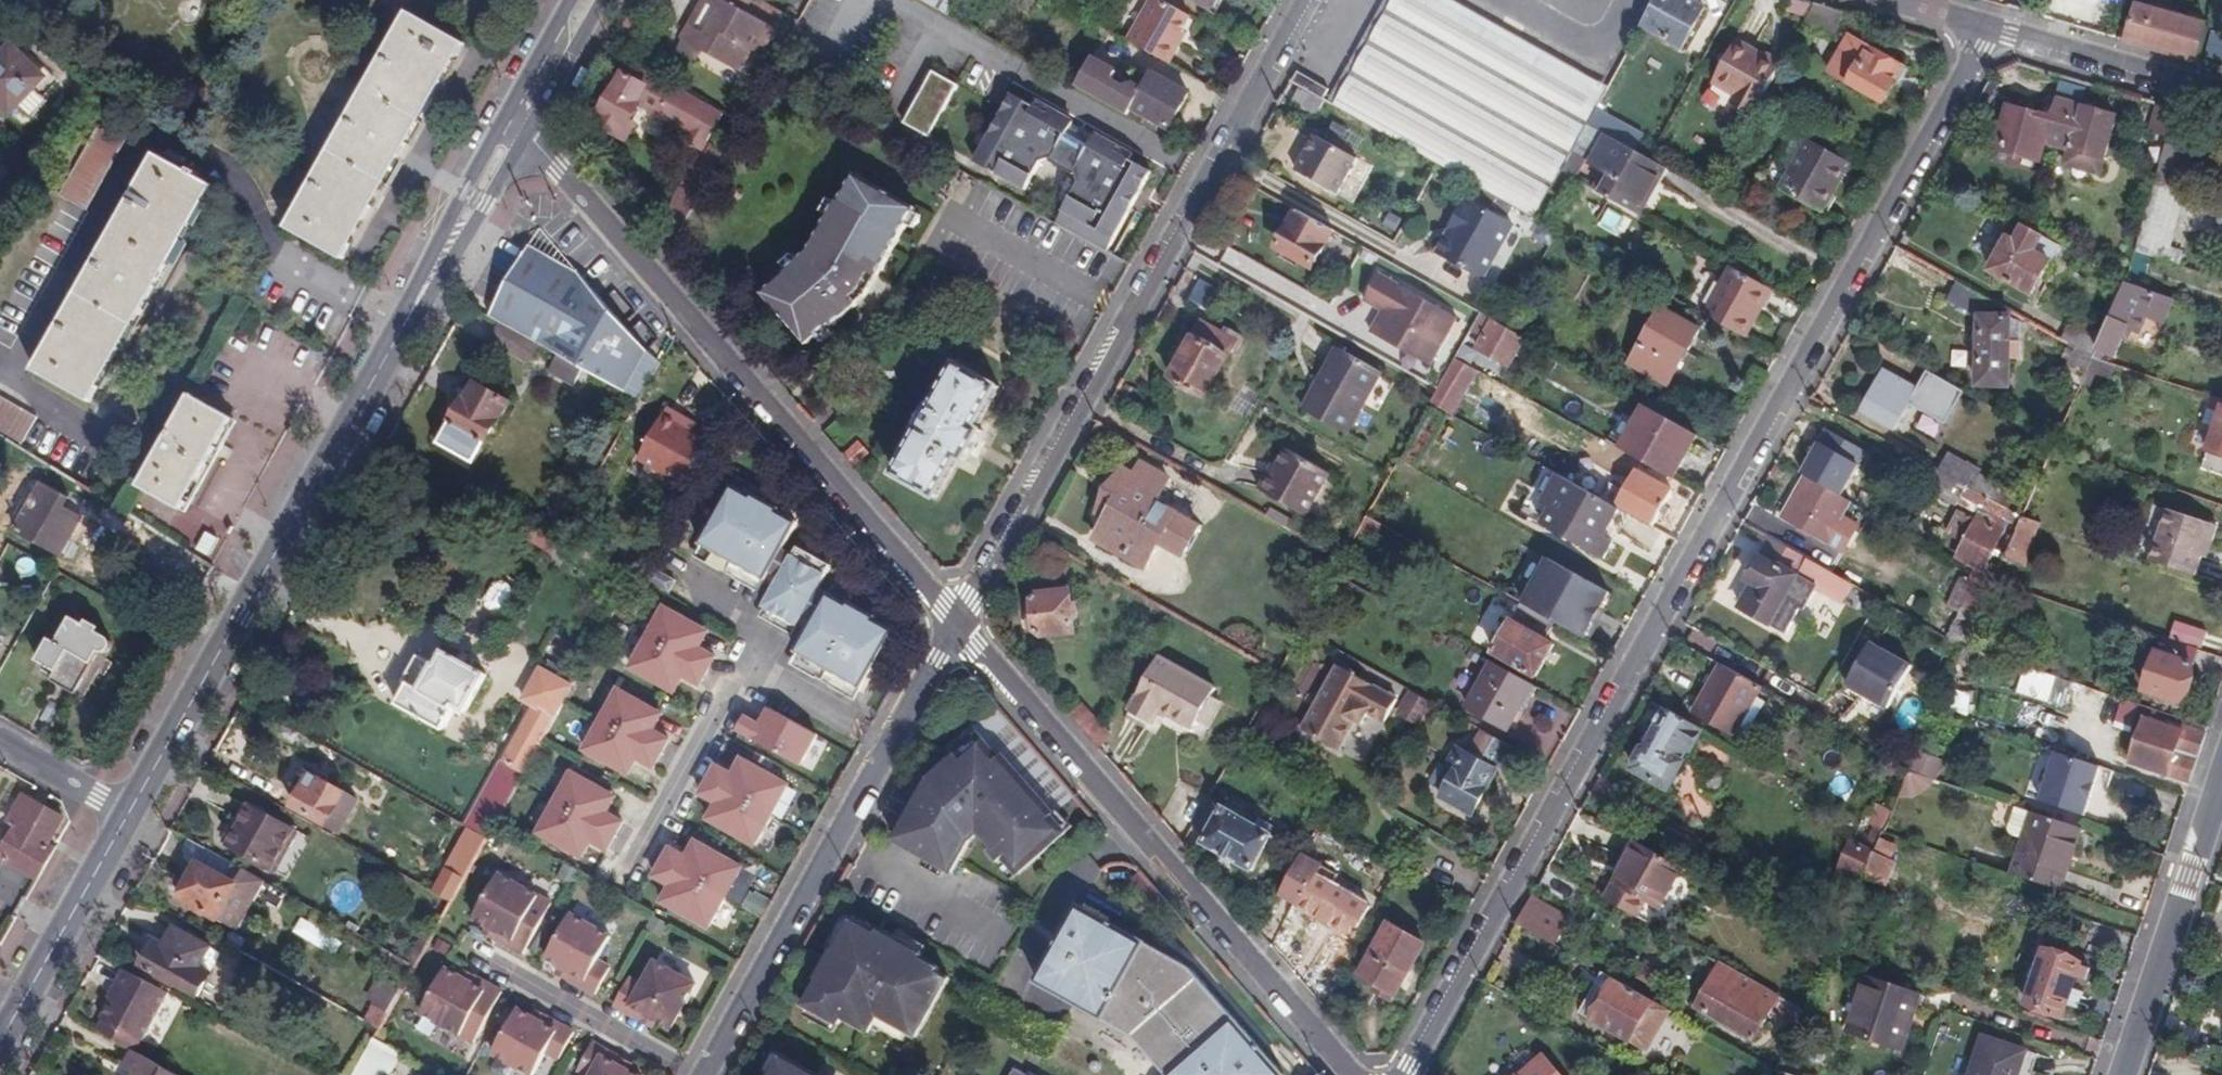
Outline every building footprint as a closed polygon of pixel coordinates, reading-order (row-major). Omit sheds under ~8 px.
[(686,33),(706,45),(702,51),(741,73),(752,52),(755,47),(765,52),(777,30),(747,13),(753,3),(768,11),(771,6),(760,0),(706,0),(686,33)] [(1172,65),(1181,49),(1177,47),(1184,33),(1193,18),(1160,0),(1156,0),(1131,43),(1172,65)] [(1211,14),(1219,0),(1187,0),(1211,14)] [(1607,134),(1589,125),(1605,95),(1440,0),(1397,0),(1338,104),(1539,220),(1550,226),(1580,172),(1586,161),(1590,164),(1607,134)] [(1643,26),(1683,47),(1704,10),(1688,0),(1657,0),(1643,26)] [(2122,39),(2197,61),(2208,24),(2169,13),(2173,0),(2158,0),(2155,9),(2137,4),(2131,30),(2125,29),(2122,39)] [(1843,11),(1813,3),(1803,22),(1837,29),(1843,11)] [(768,11),(797,28),(800,23),(771,6),(768,11)] [(289,230),(345,262),(466,47),(411,15),(289,230)] [(706,45),(686,33),(682,41),(702,51),(706,45)] [(1177,47),(1181,49),(1189,36),(1184,33),(1177,47)] [(1762,98),(1780,64),(1736,40),(1713,82),(1736,95),(1732,103),(1753,116),(1762,98)] [(1911,73),(1856,40),(1836,73),(1884,101),(1894,84),(1902,88),(1911,73)] [(13,46),(0,60),(0,106),(11,117),(48,77),(13,46)] [(755,47),(752,52),(761,57),(765,52),(755,47)] [(1113,109),(1120,98),(1129,81),(1094,62),(1078,90),(1113,109)] [(719,112),(643,67),(636,81),(624,74),(614,92),(611,90),(601,110),(603,112),(597,123),(621,137),(628,126),(632,128),(637,120),(633,117),(640,105),(639,104),(640,102),(685,127),(682,131),(702,142),(719,112)] [(1301,70),(1295,80),(1304,85),(1311,89),(1327,98),(1332,87),(1301,70)] [(932,141),(961,90),(936,76),(907,128),(932,141)] [(1136,122),(1160,135),(1165,126),(1173,130),(1190,97),(1154,78),(1137,107),(1136,110),(1141,113),(1136,122)] [(1311,89),(1304,85),(1296,99),(1320,112),(1328,99),(1327,98),(1311,89)] [(1136,110),(1137,107),(1120,98),(1113,109),(1136,122),(1141,113),(1136,110)] [(1058,230),(1108,259),(1152,178),(1132,166),(1134,159),(1101,140),(1095,141),(1074,129),(1071,123),(1039,105),(1035,111),(1015,100),(977,166),(1026,195),(1043,167),(1052,164),(1051,168),(1074,181),(1077,180),(1081,189),(1058,230)] [(2046,145),(2066,150),(2078,108),(2057,101),(2052,119),(2009,106),(1997,147),(2041,159),(2046,145)] [(733,120),(742,125),(752,108),(743,103),(733,120)] [(2174,123),(2178,108),(2162,104),(2154,133),(2170,137),(2174,123)] [(2116,119),(2089,110),(2078,108),(2066,150),(2064,165),(2101,174),(2116,119)] [(2191,127),(2193,113),(2178,108),(2174,123),(2191,127)] [(2202,131),(2191,127),(2174,123),(2170,137),(2156,185),(2186,190),(2202,131)] [(87,212),(128,141),(100,125),(59,196),(87,212)] [(1299,169),(1340,192),(1359,157),(1318,134),(1299,169)] [(1668,169),(1607,134),(1590,164),(1610,176),(1600,193),(1641,217),(1668,169)] [(1852,166),(1809,141),(1782,190),(1823,214),(1852,166)] [(667,213),(685,225),(721,161),(703,150),(667,213)] [(94,402),(215,190),(158,158),(38,371),(94,402)] [(838,206),(831,218),(807,256),(800,263),(788,274),(787,275),(789,277),(766,298),(810,346),(820,335),(830,326),(832,324),(834,326),(853,308),(853,306),(870,275),(878,278),(907,226),(914,213),(915,210),(855,177),(838,206)] [(2156,185),(2136,249),(2179,262),(2183,252),(2169,248),(2186,190),(2156,185)] [(1447,254),(1487,278),(1517,226),(1472,200),(1460,220),(1442,252),(1447,254)] [(823,212),(831,218),(838,206),(830,201),(823,212)] [(1623,236),(1631,218),(1606,208),(1598,226),(1623,236)] [(1336,231),(1302,211),(1283,244),(1285,254),(1310,267),(1318,263),(1336,231)] [(920,217),(914,213),(907,226),(914,228),(920,217)] [(2034,253),(2043,237),(2023,225),(2014,242),(2008,238),(1990,269),(2031,293),(2049,261),(2034,253)] [(578,275),(580,271),(541,228),(510,283),(538,298),(556,263),(578,275)] [(788,274),(800,263),(795,258),(784,269),(788,274)] [(1618,279),(1624,269),(1611,262),(1606,273),(1618,279)] [(585,370),(626,394),(649,352),(580,271),(578,275),(556,263),(538,298),(510,283),(491,318),(504,325),(540,345),(560,357),(585,370)] [(1706,317),(1747,340),(1757,323),(1776,293),(1770,290),(1734,270),(1706,317)] [(866,297),(878,278),(870,275),(853,306),(853,308),(866,297)] [(1440,371),(1467,324),(1383,276),(1368,302),(1383,310),(1386,304),(1397,310),(1393,316),(1381,337),(1440,371)] [(1195,295),(1217,308),(1227,290),(1205,277),(1195,295)] [(2009,308),(1956,280),(1948,298),(1979,317),(1979,385),(2008,386),(2009,308)] [(2093,356),(2099,359),(2103,351),(2113,355),(2127,326),(2141,331),(2146,314),(2161,319),(2169,298),(2125,283),(2124,288),(2099,341),(2070,325),(2062,338),(2081,349),(2093,356)] [(1487,316),(1508,328),(1525,300),(1501,287),(1485,315),(1487,316)] [(1386,304),(1383,310),(1393,316),(1397,310),(1386,304)] [(1670,385),(1700,331),(1664,311),(1633,365),(1670,385)] [(1487,316),(1477,334),(1489,340),(1483,351),(1512,368),(1528,339),(1508,328),(1487,316)] [(1210,398),(1245,333),(1236,328),(1232,336),(1206,321),(1174,377),(1210,398)] [(540,345),(504,325),(494,342),(529,362),(540,345)] [(830,326),(820,335),(825,341),(835,333),(830,326)] [(1349,435),(1386,373),(1344,349),(1307,410),(1349,435)] [(2079,387),(2081,383),(2093,356),(2081,349),(2064,380),(2079,387)] [(2108,380),(2113,363),(2099,359),(2093,356),(2081,383),(2088,386),(2093,374),(2108,380)] [(577,386),(585,370),(560,357),(553,373),(577,386)] [(1456,417),(1482,372),(1462,361),(1436,406),(1456,417)] [(1001,392),(957,368),(933,413),(932,413),(921,434),(922,436),(897,479),(941,503),(962,462),(970,465),(985,436),(979,433),(1001,392)] [(1862,409),(1895,429),(1911,403),(1946,424),(1953,412),(1965,391),(1928,370),(1916,390),(1884,371),(1862,409)] [(477,463),(512,403),(478,385),(469,402),(465,401),(441,445),(477,463)] [(198,489),(235,423),(191,398),(140,490),(180,512),(193,488),(198,489)] [(19,449),(36,422),(0,399),(0,437),(19,449)] [(2221,475),(2221,407),(2215,405),(2209,424),(2215,426),(2203,469),(2221,475)] [(687,484),(712,440),(698,432),(689,428),(692,421),(670,409),(643,459),(687,484)] [(1673,481),(1700,437),(1652,410),(1627,454),(1673,481)] [(689,428),(698,432),(700,426),(692,421),(689,428)] [(1804,475),(1840,495),(1866,450),(1828,428),(1802,473),(1804,475)] [(50,431),(40,452),(66,465),(76,443),(50,431)] [(1332,473),(1292,449),(1277,475),(1272,472),(1260,489),(1307,516),(1332,473)] [(1948,451),(1937,471),(2007,509),(2018,487),(1948,451)] [(1979,506),(1977,511),(2004,523),(2012,527),(2017,514),(2007,509),(1937,471),(1921,463),(1912,479),(1956,505),(1961,497),(1979,506)] [(1172,477),(1147,464),(1140,477),(1129,470),(1104,512),(1111,517),(1099,538),(1148,566),(1164,541),(1186,554),(1202,525),(1160,500),(1172,477)] [(1630,516),(1655,530),(1676,493),(1638,473),(1625,495),(1611,486),(1602,500),(1630,516)] [(1804,475),(1781,516),(1847,553),(1862,527),(1845,518),(1854,503),(1840,495),(1804,475)] [(1630,516),(1602,500),(1562,477),(1556,488),(1547,504),(1555,509),(1545,527),(1604,561),(1630,516)] [(833,686),(859,700),(863,692),(896,635),(900,628),(881,617),(878,622),(852,607),(854,602),(835,591),(831,599),(820,592),(833,571),(800,551),(797,556),(786,550),(802,522),(806,514),(789,504),(785,510),(758,494),(761,489),(741,478),(737,486),(702,546),(697,554),(724,569),(725,568),(737,575),(737,577),(763,591),(767,583),(774,572),(784,578),(766,610),(762,618),(795,638),(799,629),(803,623),(814,628),(799,656),(794,663),(821,678),(833,686)] [(1524,515),(1545,527),(1555,509),(1547,504),(1556,488),(1543,480),(1524,515)] [(86,506),(44,484),(17,532),(60,557),(83,518),(80,516),(86,506)] [(2151,561),(2192,575),(2198,556),(2205,557),(2216,524),(2169,508),(2151,561)] [(1956,552),(1973,518),(1957,509),(1939,542),(1956,552)] [(1952,558),(1980,572),(2004,523),(1977,511),(1973,518),(1956,552),(1952,558)] [(2026,518),(2023,517),(2018,528),(2004,559),(2025,567),(2042,524),(2026,518)] [(1387,527),(1372,518),(1366,527),(1383,535),(1387,527)] [(1853,584),(1769,538),(1748,578),(1755,583),(1741,608),(1784,632),(1809,584),(1843,603),(1853,584)] [(1525,606),(1551,562),(1534,552),(1509,597),(1525,606)] [(1585,641),(1609,595),(1551,562),(1525,606),(1535,612),(1558,625),(1585,641)] [(677,578),(659,568),(652,580),(671,590),(677,578)] [(1954,620),(1972,629),(1983,607),(1994,581),(1975,572),(1974,572),(1969,581),(1962,577),(1949,599),(1955,603),(1952,610),(1958,614),(1954,620)] [(1990,611),(2002,585),(1994,581),(1983,607),(1990,611)] [(1074,607),(1073,593),(1041,596),(1034,602),(1037,631),(1045,635),(1076,633),(1075,619),(1080,619),(1078,607),(1074,607)] [(1585,641),(1590,644),(1616,599),(1609,595),(1585,641)] [(649,640),(709,674),(717,660),(701,651),(710,635),(703,631),(666,610),(649,640)] [(1548,645),(1558,625),(1535,612),(1523,632),(1515,627),(1496,659),(1538,681),(1556,650),(1548,645)] [(111,641),(74,620),(60,645),(51,640),(38,662),(58,674),(52,683),(85,701),(113,651),(111,641)] [(1945,635),(1966,646),(1972,629),(1954,620),(1945,635)] [(2173,639),(2204,649),(2208,633),(2179,624),(2173,639)] [(709,674),(649,640),(632,671),(670,691),(676,695),(685,679),(702,688),(709,674)] [(2182,705),(2201,651),(2174,642),(2170,656),(2160,653),(2146,692),(2182,705)] [(1912,669),(1872,646),(1848,686),(1889,709),(1912,669)] [(468,711),(488,675),(449,652),(440,666),(421,655),(405,682),(410,686),(399,704),(446,731),(458,707),(468,711)] [(1201,723),(1210,728),(1223,704),(1214,699),(1219,690),(1161,657),(1131,712),(1154,725),(1162,711),(1196,731),(1201,723)] [(1761,687),(1721,664),(1693,714),(1733,736),(1761,687)] [(1502,723),(1525,682),(1496,665),(1473,706),(1502,723)] [(1321,741),(1341,752),(1358,722),(1366,727),(1371,716),(1388,725),(1400,702),(1341,667),(1308,726),(1305,731),(1321,741)] [(575,685),(545,669),(519,714),(531,720),(508,762),(526,772),(542,742),(566,701),(575,685)] [(2064,711),(2073,683),(2057,678),(2049,706),(2064,711)] [(1420,725),(1433,702),(1410,689),(1397,712),(1420,725)] [(671,743),(655,733),(664,717),(657,714),(620,692),(603,722),(664,756),(671,743)] [(1096,746),(1104,731),(1081,704),(1068,715),(1096,746)] [(1700,729),(1666,710),(1633,768),(1669,788),(1700,729)] [(738,733),(801,769),(819,737),(779,715),(772,711),(763,728),(747,718),(738,733)] [(2132,765),(2191,785),(2207,734),(2184,727),(2182,730),(2149,718),(2132,765)] [(656,770),(664,756),(603,722),(586,753),(623,773),(630,777),(640,762),(656,770)] [(301,734),(287,727),(281,737),(296,745),(301,734)] [(1054,819),(1056,817),(1006,759),(1003,763),(975,730),(947,753),(954,762),(931,781),(920,801),(896,844),(955,877),(961,865),(972,845),(981,837),(995,853),(992,856),(1001,866),(1005,861),(1020,877),(1068,836),(1054,819)] [(1096,746),(1102,752),(1113,741),(1104,731),(1096,746)] [(1496,772),(1509,748),(1481,732),(1468,756),(1459,751),(1450,769),(1457,774),(1443,799),(1474,817),(1497,773),(1496,772)] [(2043,750),(2028,791),(2042,796),(2057,755),(2043,750)] [(1910,770),(1934,780),(1942,760),(1918,752),(1910,770)] [(2086,817),(2102,769),(2059,755),(2043,802),(2086,817)] [(711,782),(774,818),(791,788),(751,766),(743,762),(735,778),(719,769),(711,782)] [(1705,785),(1710,787),(1716,786),(1720,781),(1720,774),(1717,769),(1711,768),(1704,771),(1701,778),(1705,785)] [(1934,780),(1910,770),(1899,798),(1912,799),(1926,791),(1934,780)] [(557,805),(618,839),(625,825),(609,816),(618,800),(611,795),(574,775),(557,805)] [(361,803),(315,778),(297,807),(344,834),(361,803)] [(920,801),(931,781),(924,778),(912,797),(920,801)] [(774,818),(711,782),(703,797),(719,805),(710,822),(717,826),(757,848),(774,818)] [(40,881),(57,851),(50,847),(66,819),(28,796),(12,824),(17,829),(0,859),(19,869),(12,881),(34,893),(40,881)] [(1210,832),(1225,806),(1212,799),(1197,826),(1210,832)] [(1875,826),(1884,830),(1892,812),(1871,802),(1863,822),(1875,826)] [(618,839),(557,805),(540,836),(577,855),(584,860),(593,844),(610,853),(618,839)] [(229,846),(289,879),(311,840),(252,806),(237,832),(231,829),(224,843),(229,846)] [(1273,834),(1225,806),(1210,832),(1204,844),(1252,871),(1273,834)] [(2014,875),(2061,891),(2072,860),(2082,828),(2074,825),(2019,806),(2010,832),(2027,837),(2014,875)] [(1061,813),(1056,817),(1054,819),(1068,836),(1075,830),(1061,813)] [(1874,851),(1880,838),(1884,830),(1875,826),(1864,847),(1874,851)] [(478,831),(462,860),(473,866),(489,837),(478,831)] [(1646,919),(1677,863),(1628,835),(1596,892),(1646,919)] [(1874,851),(1860,883),(1881,893),(1895,862),(1892,859),(1897,846),(1880,838),(1874,851)] [(1839,873),(1860,883),(1874,851),(1864,847),(1853,843),(1839,873)] [(665,865),(728,900),(744,870),(705,848),(698,844),(688,860),(673,851),(665,865)] [(267,882),(204,848),(199,858),(194,857),(191,859),(190,865),(194,869),(200,868),(183,901),(240,932),(267,882)] [(1303,854),(1280,894),(1302,906),(1307,898),(1358,929),(1370,908),(1318,878),(1325,866),(1303,854)] [(462,860),(456,871),(467,877),(473,866),(462,860)] [(1013,883),(1020,877),(1005,861),(1001,866),(999,867),(1013,883)] [(728,900),(665,865),(657,878),(673,888),(664,904),(671,908),(711,930),(728,900)] [(451,869),(438,892),(454,900),(467,877),(456,871),(451,869)] [(519,952),(525,956),(554,906),(500,876),(475,920),(491,928),(487,934),(496,940),(519,952)] [(1568,915),(1531,896),(1517,923),(1554,942),(1568,915)] [(1084,911),(1041,984),(1134,1035),(1168,1074),(1285,1074),(1187,967),(1084,911)] [(591,993),(597,996),(613,969),(600,962),(613,938),(573,916),(548,960),(564,970),(560,975),(570,981),(591,993)] [(834,954),(852,923),(847,920),(829,952),(834,954)] [(881,1020),(910,1037),(918,1041),(951,984),(939,976),(941,973),(922,962),(924,958),(897,943),(882,935),(880,938),(852,923),(834,954),(818,982),(820,983),(805,1009),(809,1012),(841,1028),(844,1022),(871,1037),(876,1028),(881,1020)] [(1397,996),(1425,947),(1390,926),(1361,977),(1397,996)] [(203,970),(214,950),(179,931),(169,949),(158,944),(148,964),(165,975),(164,977),(179,985),(180,982),(202,996),(213,975),(203,970)] [(897,943),(924,958),(928,951),(901,935),(897,943)] [(1824,965),(1831,949),(1820,943),(1811,958),(1824,965)] [(2028,1005),(2064,1017),(2067,1006),(2079,1010),(2084,991),(2074,988),(2081,963),(2047,951),(2041,965),(2036,964),(2033,971),(2039,973),(2028,1005)] [(643,1022),(652,1028),(656,1022),(673,1031),(698,986),(657,963),(644,987),(631,979),(616,1006),(621,1009),(643,1022)] [(1781,994),(1725,963),(1699,1008),(1755,1039),(1781,994)] [(423,1015),(476,1045),(505,994),(498,990),(476,978),(466,972),(463,978),(447,970),(423,1015)] [(131,1051),(138,1055),(144,1044),(170,996),(126,971),(117,988),(111,1000),(115,1002),(105,1021),(99,1033),(131,1051)] [(1663,1004),(1602,971),(1594,984),(1598,987),(1584,1014),(1639,1045),(1663,1004)] [(1664,984),(1640,972),(1633,986),(1656,998),(1664,984)] [(1867,976),(1847,1030),(1902,1049),(1921,996),(1867,976)] [(389,999),(396,1003),(402,992),(395,987),(389,999)] [(379,1007),(370,1024),(381,1030),(390,1013),(379,1007)] [(530,1074),(537,1074),(549,1054),(561,1062),(576,1034),(570,1031),(549,1019),(540,1014),(537,1020),(521,1011),(495,1055),(530,1074)] [(836,1037),(841,1028),(809,1012),(805,1019),(836,1037)] [(906,1045),(910,1037),(881,1020),(876,1028),(906,1045)] [(1973,1074),(2033,1074),(2041,1054),(1987,1035),(1973,1074)] [(405,1054),(376,1038),(356,1074),(393,1074),(405,1054)] [(628,1072),(632,1066),(622,1060),(601,1048),(595,1045),(580,1072),(586,1074),(634,1074),(628,1072)] [(138,1055),(131,1051),(121,1067),(133,1074),(174,1074),(138,1055)] [(1501,1055),(1493,1062),(1504,1074),(1505,1074),(1512,1068),(1501,1055)] [(783,1060),(776,1056),(766,1074),(775,1074),(783,1060)] [(783,1060),(775,1074),(810,1074),(783,1060)] [(1654,1074),(1638,1065),(1631,1072),(1628,1074),(1653,1074),(1654,1074)]
